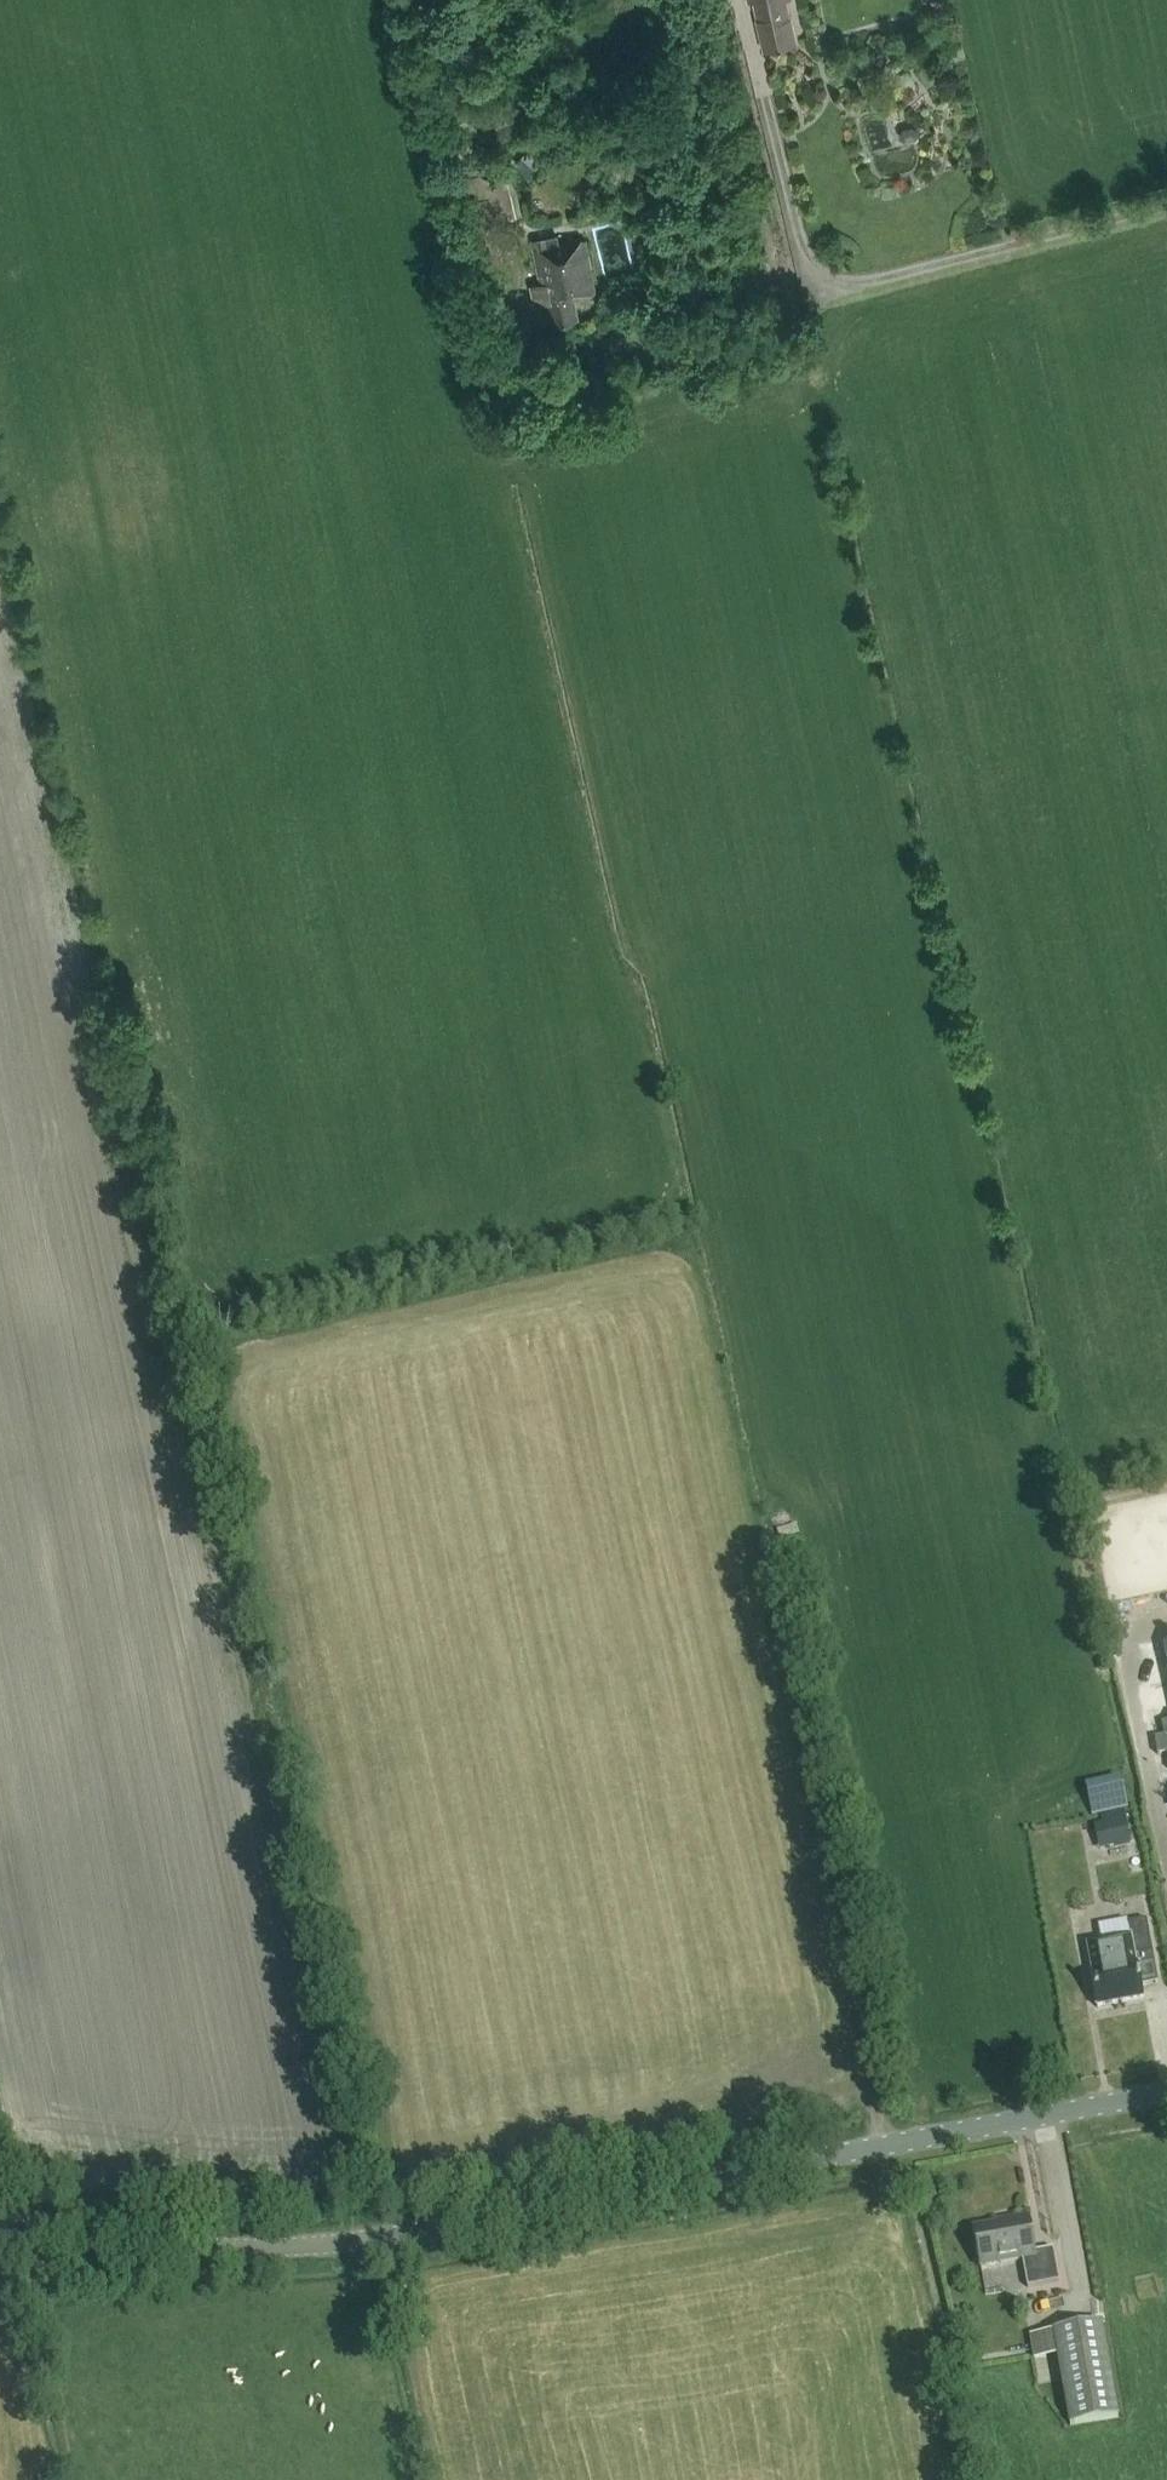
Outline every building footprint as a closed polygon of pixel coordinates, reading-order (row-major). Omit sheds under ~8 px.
[(759,19),(765,50),(796,42),(786,0),(754,0),(759,19)] [(465,168),(467,184),(485,181),(483,165),(465,168)] [(575,296),(596,291),(586,240),(581,240),(580,239),(559,243),(557,235),(531,241),(539,283),(530,285),(533,306),(549,303),(552,322),(579,317),(575,296)] [(1165,1738),(1157,1740),(1159,1750),(1166,1749),(1166,1751),(1166,1724),(1163,1725),(1165,1738)] [(1129,1843),(1124,1819),(1093,1826),(1098,1850),(1129,1843)] [(1128,1925),(1130,1936),(1086,1944),(1092,1974),(1091,1974),(1098,2008),(1144,1999),(1141,1985),(1156,1982),(1151,1955),(1145,1922),(1128,1925)] [(1027,2288),(1059,2283),(1053,2249),(1034,2252),(1028,2217),(1008,2221),(1008,2223),(974,2230),(980,2268),(1022,2261),(1027,2288)] [(1100,2323),(1051,2332),(1068,2427),(1117,2418),(1100,2323)]
